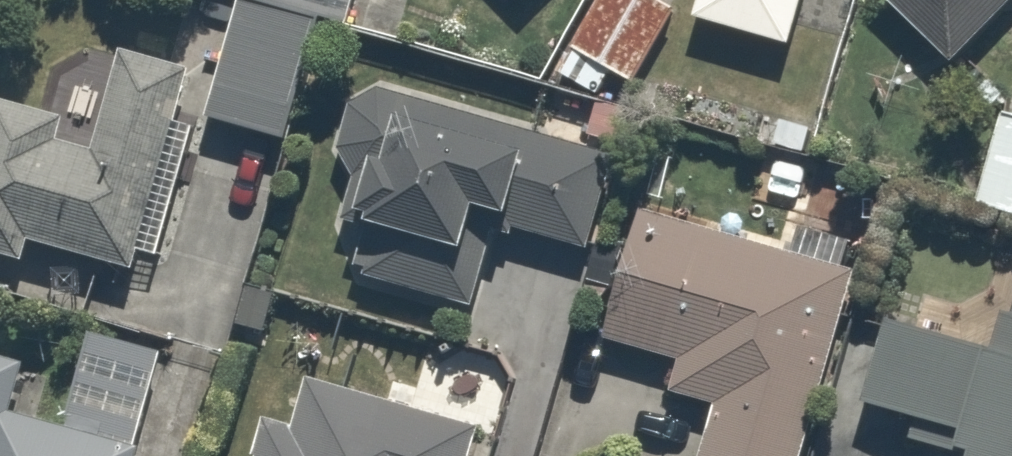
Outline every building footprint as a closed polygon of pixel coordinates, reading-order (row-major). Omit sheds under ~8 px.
[(254,1),(248,0),(224,0),(200,104),(285,124),(311,13),(345,20),(350,0),(255,0),(254,1)] [(661,0),(589,0),(561,57),(633,92),(675,7),(661,0)] [(690,17),(793,40),(802,0),(693,0),(690,17)] [(940,62),(1010,0),(885,0),(940,62)] [(0,104),(0,251),(18,255),(22,238),(115,263),(168,61),(117,47),(91,148),(44,135),(49,116),(0,104)] [(348,79),(327,161),(345,166),(336,201),(363,208),(348,266),(463,296),(481,228),(583,254),(610,147),(348,79)] [(998,98),(966,194),(1011,209),(1011,103),(998,98)] [(633,216),(596,329),(668,352),(656,389),(704,404),(687,455),(790,455),(846,285),(633,216)] [(869,326),(846,404),(984,445),(981,455),(1011,455),(1011,252),(980,359),(869,326)] [(0,350),(0,455),(128,455),(163,334),(86,311),(53,426),(5,412),(21,357),(0,350)] [(245,406),(231,455),(460,455),(470,420),(297,372),(284,417),(245,406)]
